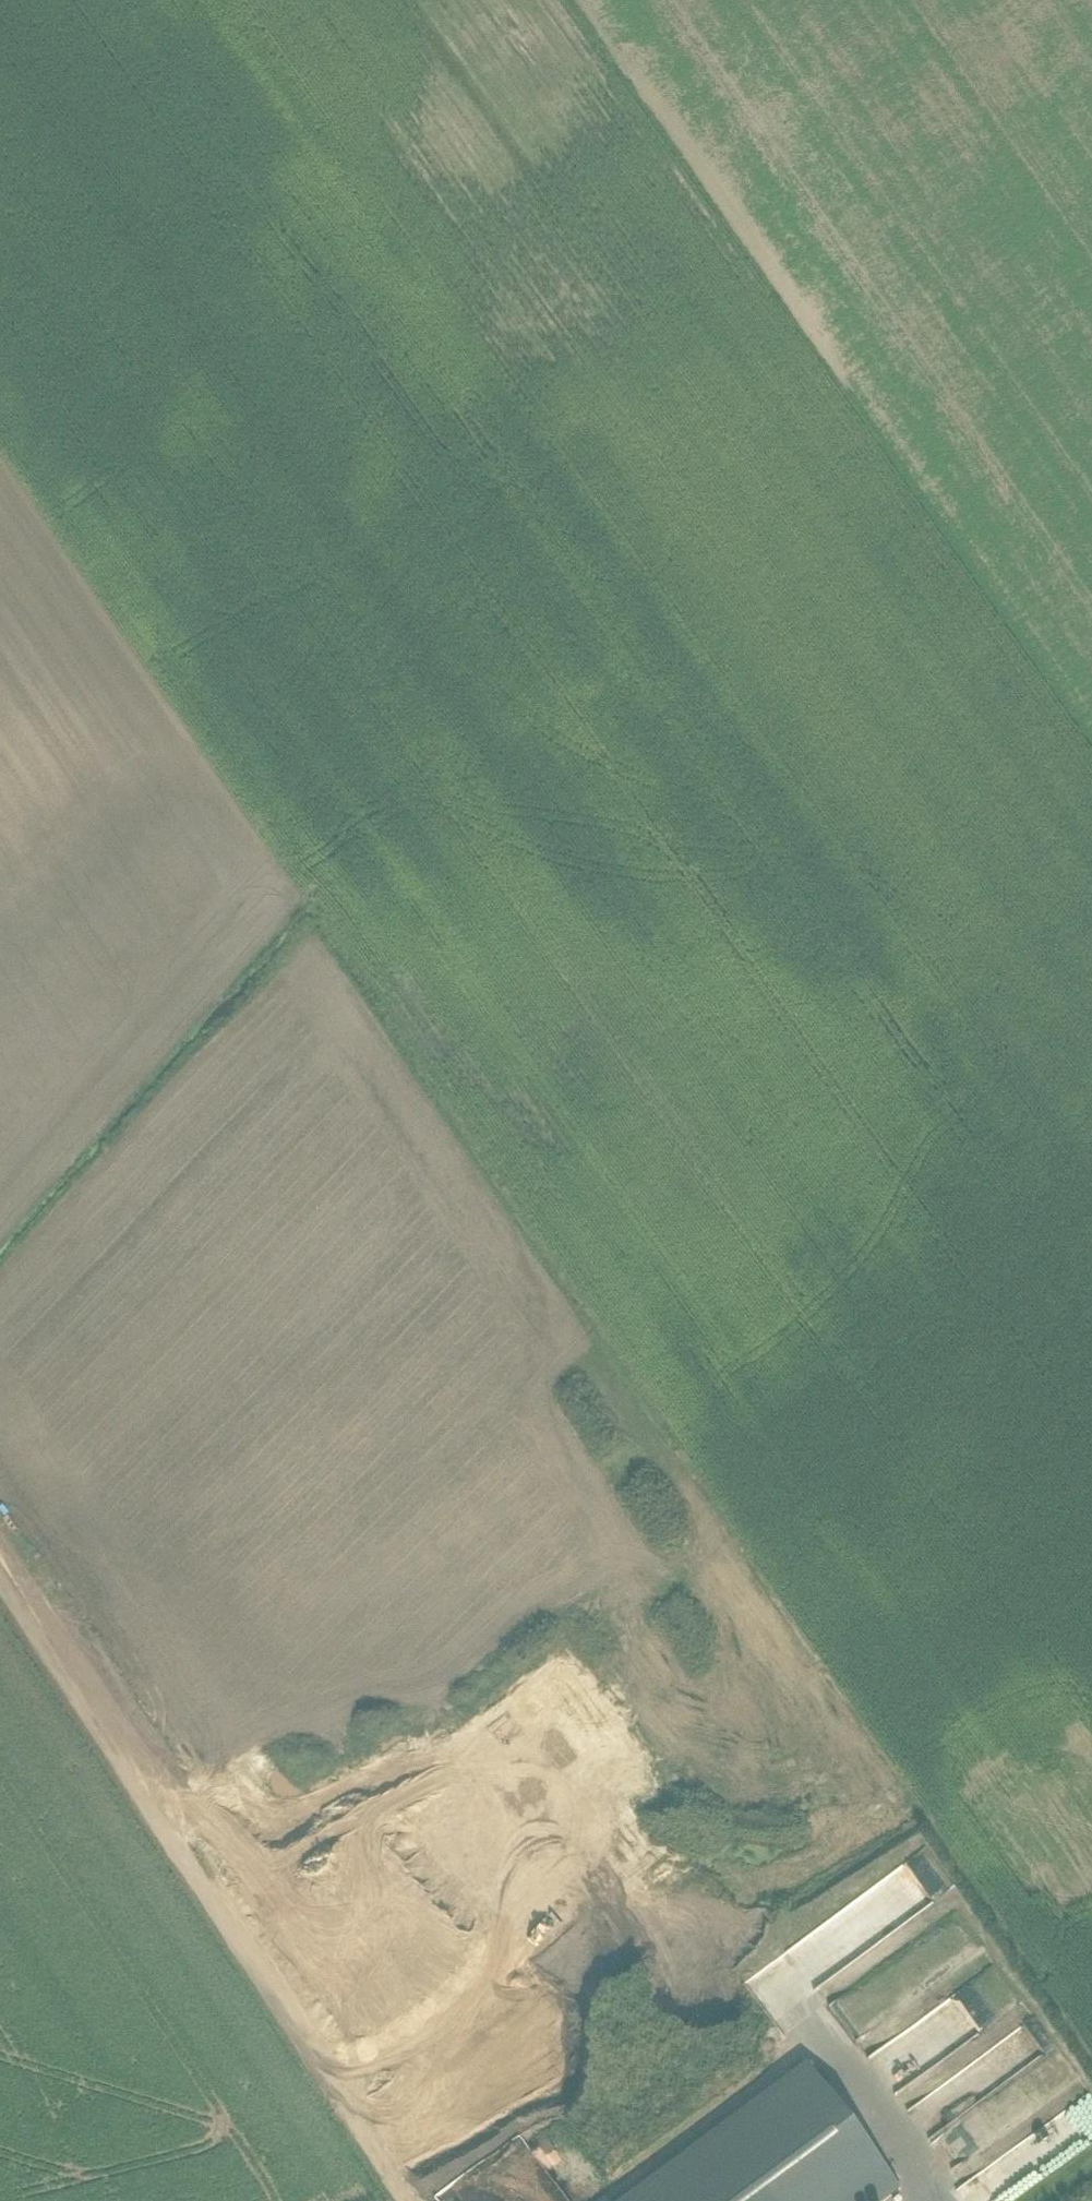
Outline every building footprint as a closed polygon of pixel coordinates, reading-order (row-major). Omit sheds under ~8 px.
[(901,2190),(811,2069),(633,2200),(886,2200),(901,2190)]
